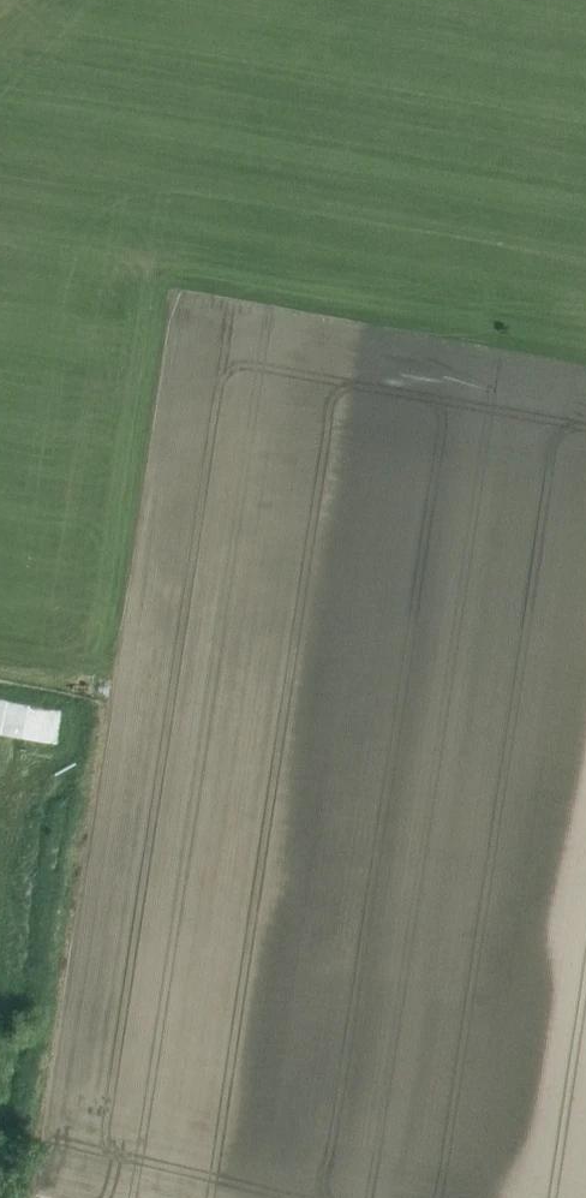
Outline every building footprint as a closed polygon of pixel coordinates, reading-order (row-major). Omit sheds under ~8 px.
[(58,744),(64,710),(0,699),(0,735),(58,744)]
